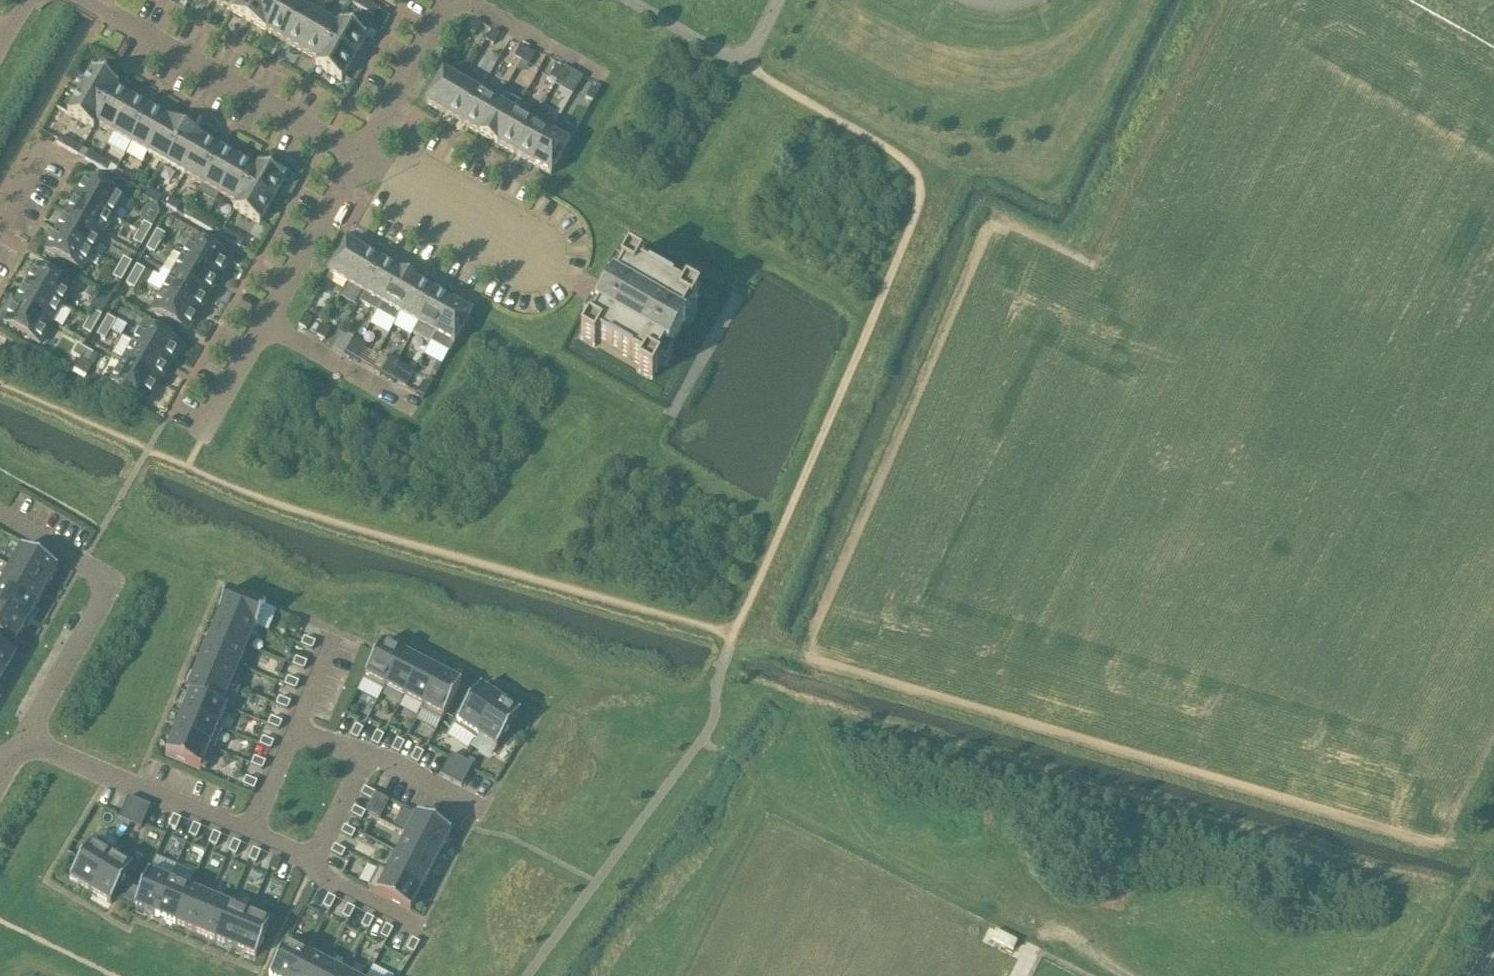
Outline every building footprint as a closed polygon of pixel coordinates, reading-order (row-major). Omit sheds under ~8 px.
[(213,1),(231,11),(237,0),(214,0),(213,1)] [(261,0),(237,0),(231,11),(249,21),(261,0)] [(284,0),(261,0),(249,21),(266,31),(284,0)] [(266,31),(284,41),(303,8),(290,0),(284,0),(266,31)] [(303,8),(284,41),(302,52),(321,18),(303,8)] [(321,18),(302,52),(319,61),(319,62),(329,45),(339,28),(338,27),(321,18)] [(329,45),(354,59),(367,37),(341,22),(338,27),(339,28),(329,45)] [(354,59),(329,45),(319,62),(319,61),(316,66),(342,81),(354,59)] [(522,61),(516,70),(526,69),(529,65),(535,54),(528,50),(522,61)] [(554,83),(572,94),(582,76),(565,66),(554,83)] [(116,90),(119,86),(93,71),(80,93),(106,107),(115,90),(116,90)] [(445,114),(462,83),(444,72),(426,103),(445,114)] [(462,83),(445,114),(462,124),(480,93),(462,83)] [(115,90),(106,107),(96,124),(97,124),(114,134),(133,100),(116,90),(115,90)] [(106,107),(80,93),(68,114),(94,129),(97,124),(96,124),(106,107)] [(480,134),(498,103),(480,93),(462,124),(480,134)] [(133,100),(114,134),(131,144),(151,110),(133,100)] [(498,144),(515,113),(498,103),(480,134),(498,144)] [(149,154),(168,120),(151,110),(131,144),(149,154)] [(515,113),(498,144),(515,154),(533,123),(515,113)] [(168,120),(149,154),(167,164),(186,130),(168,120)] [(533,123),(515,154),(533,164),(551,133),(533,123)] [(185,175),(202,143),(204,141),(186,130),(167,164),(185,175)] [(569,144),(551,133),(533,164),(552,175),(569,144)] [(204,141),(202,143),(185,175),(202,185),(222,151),(204,141)] [(222,151),(202,185),(220,195),(239,161),(222,151)] [(257,171),(256,171),(239,161),(220,195),(237,204),(238,205),(248,188),(257,171)] [(257,171),(248,188),(273,202),(285,180),(259,166),(256,171),(257,171)] [(77,196),(113,217),(123,199),(87,178),(77,196)] [(273,202),(248,188),(238,205),(237,204),(234,209),(260,224),(273,202)] [(67,214),(103,235),(113,217),(77,196),(67,214)] [(67,214),(56,232),(93,252),(103,235),(67,214)] [(93,252),(56,232),(46,250),(82,271),(93,252)] [(183,257),(219,278),(230,259),(194,238),(183,257)] [(348,283),(365,252),(347,242),(329,273),(348,283)] [(365,293),(383,263),(365,252),(348,283),(365,293)] [(124,256),(114,276),(123,281),(133,261),(124,256)] [(598,309),(596,312),(599,314),(592,326),(589,325),(581,339),(595,347),(598,341),(609,347),(631,360),(642,366),(639,372),(652,379),(660,366),(658,364),(665,352),(668,353),(670,350),(669,350),(683,326),(685,323),(682,321),(689,309),(692,310),(700,297),(686,289),(683,295),(672,288),(650,275),(639,269),(642,264),(628,256),(621,269),(623,271),(616,284),(613,282),(611,285),(612,285),(606,295),(598,309)] [(173,275),(209,295),(219,278),(183,257),(173,275)] [(383,263),(365,293),(383,304),(401,273),(383,263)] [(125,281),(134,287),(147,270),(138,264),(125,281)] [(26,284),(62,305),(73,287),(37,266),(26,284)] [(401,273),(383,304),(401,314),(418,283),(401,273)] [(163,292),(199,313),(209,295),(173,275),(163,292)] [(418,283),(401,314),(418,324),(436,293),(418,283)] [(16,302),(52,323),(62,305),(26,284),(16,302)] [(100,308),(108,294),(103,292),(83,327),(91,332),(104,309),(100,308)] [(163,292),(152,311),(188,331),(199,313),(163,292)] [(436,293),(418,324),(436,334),(454,303),(436,293)] [(16,302),(4,323),(40,343),(52,323),(16,302)] [(472,314),(454,303),(436,334),(455,345),(472,314)] [(115,343),(125,323),(108,314),(98,335),(115,343)] [(134,343),(170,364),(180,345),(144,325),(134,343)] [(343,332),(335,348),(358,359),(365,343),(343,332)] [(170,364),(134,343),(124,361),(160,381),(170,364)] [(86,349),(81,358),(93,365),(98,356),(86,349)] [(124,361),(112,381),(148,402),(160,381),(124,361)] [(59,568),(22,547),(11,567),(48,588),(59,568)] [(48,588),(11,567),(0,586),(37,607),(48,588)] [(0,586),(0,587),(0,611),(26,625),(37,607),(0,586)] [(266,606),(228,590),(219,612),(220,613),(221,611),(256,626),(256,628),(257,628),(266,606)] [(0,611),(0,636),(15,645),(26,625),(0,611)] [(256,626),(221,611),(220,613),(212,631),(248,646),(256,628),(256,626)] [(248,646),(212,631),(204,651),(240,666),(240,665),(248,646)] [(316,642),(305,638),(302,645),(313,649),(316,642)] [(404,652),(384,641),(363,680),(384,691),(387,686),(386,686),(404,652)] [(0,645),(0,671),(5,674),(17,654),(0,645)] [(240,666),(204,651),(196,671),(236,688),(236,687),(245,667),(240,665),(240,666)] [(423,662),(404,652),(386,686),(387,686),(405,696),(423,662)] [(307,662),(296,658),(293,665),(304,669),(307,662)] [(424,706),(442,672),(423,662),(405,696),(423,705),(424,706)] [(236,688),(196,671),(187,692),(191,694),(192,693),(226,707),(226,708),(231,711),(241,689),(236,687),(236,688)] [(462,682),(442,672),(424,706),(423,705),(420,710),(442,721),(462,682)] [(299,682),(288,678),(285,685),(296,689),(299,682)] [(501,699),(481,686),(455,726),(476,740),(478,736),(477,735),(501,699)] [(191,694),(183,713),(218,727),(218,726),(226,708),(226,707),(192,693),(191,694)] [(291,702),(280,698),(277,705),(288,709),(291,702)] [(521,712),(501,699),(477,735),(478,736),(497,748),(521,712)] [(218,727),(183,713),(175,733),(215,749),(223,728),(218,726),(218,727)] [(282,722),(271,718),(269,725),(279,729),(282,722)] [(363,729),(356,725),(351,736),(358,739),(363,729)] [(384,736),(377,732),(372,742),(379,746),(384,736)] [(215,749),(175,733),(166,753),(206,770),(215,749)] [(274,742),(263,737),(260,745),(271,749),(274,742)] [(404,743),(398,739),(392,750),(399,753),(404,743)] [(424,753),(417,749),(411,760),(418,763),(424,753)] [(463,760),(452,754),(441,775),(451,781),(463,760)] [(266,762),(255,757),(252,765),(263,769),(266,762)] [(473,765),(463,760),(451,781),(462,786),(473,765)] [(257,782),(246,777),(244,785),(254,789),(257,782)] [(375,793),(365,788),(361,795),(372,800),(375,793)] [(140,801),(129,797),(119,819),(131,824),(140,801)] [(131,824),(142,828),(151,806),(140,801),(131,824)] [(365,812),(355,807),(351,814),(362,819),(365,812)] [(451,832),(413,812),(402,833),(407,835),(407,834),(408,834),(441,852),(451,832)] [(174,815),(169,827),(177,830),(181,819),(174,815)] [(201,827),(194,824),(189,835),(197,838),(201,827)] [(355,832),(345,826),(341,833),(352,839),(355,832)] [(221,835),(214,832),(209,843),(217,846),(221,835)] [(408,834),(407,834),(407,835),(397,853),(431,871),(441,852),(408,834)] [(115,850),(95,838),(70,879),(91,892),(115,850)] [(241,843),(234,840),(229,852),(237,855),(241,843)] [(345,851),(335,845),(332,852),(342,858),(345,851)] [(261,852),(254,849),(249,860),(257,863),(261,852)] [(136,863),(115,850),(91,892),(111,904),(136,863)] [(62,861),(72,868),(78,858),(68,852),(62,861)] [(431,871),(397,853),(388,871),(388,873),(421,890),(431,871)] [(281,860),(274,857),(269,868),(277,871),(281,860)] [(172,876),(151,867),(135,907),(156,915),(172,876)] [(388,871),(379,867),(368,888),(411,910),(421,890),(388,873),(388,871)] [(193,884),(172,876),(156,915),(176,924),(190,889),(191,889),(193,884)] [(134,904),(138,891),(126,888),(122,900),(134,904)] [(191,889),(190,889),(176,924),(196,932),(210,897),(191,889)] [(336,899),(329,895),(323,906),(331,910),(336,899)] [(230,905),(210,897),(196,932),(216,940),(230,905)] [(249,913),(230,905),(216,940),(235,949),(250,913),(249,913)] [(355,909),(348,905),(342,916),(350,920),(355,909)] [(273,918),(251,908),(249,913),(250,913),(235,949),(256,957),(273,918)] [(374,919),(367,915),(361,926),(369,930),(374,919)] [(394,929),(386,925),(381,936),(388,940),(394,929)] [(290,938),(270,975),(295,975),(308,953),(311,949),(290,938)] [(420,943),(413,939),(407,949),(414,953),(420,943)] [(295,975),(320,975),(327,963),(308,953),(295,975)] [(327,963),(320,975),(344,975),(346,973),(327,963)]
